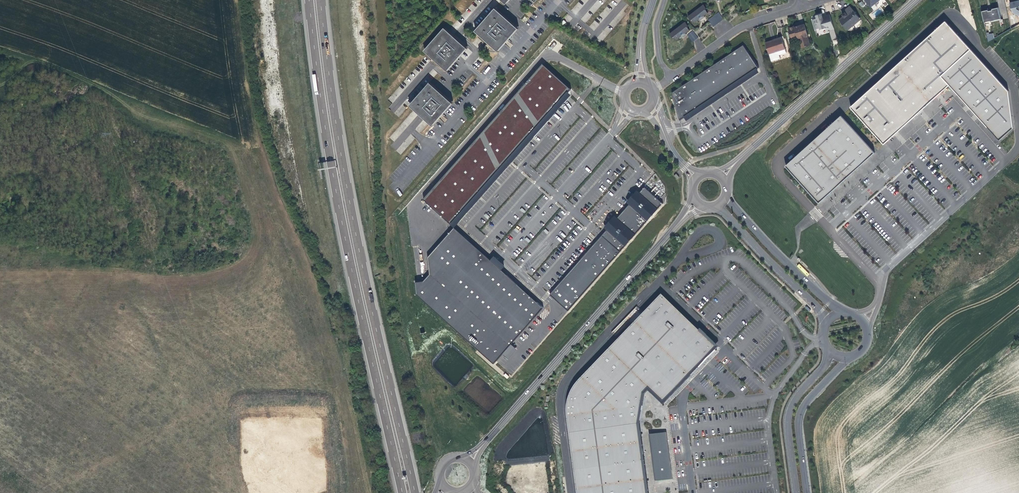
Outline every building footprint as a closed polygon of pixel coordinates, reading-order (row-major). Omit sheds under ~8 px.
[(1009,2),(1012,12),(1018,16),(1018,10),(1016,9),(1017,7),(1018,6),(1018,0),(1009,2)] [(704,5),(688,16),(691,20),(692,19),(695,22),(699,20),(699,21),(703,18),(705,17),(704,15),(708,12),(705,9),(707,8),(704,5)] [(860,21),(854,14),(856,14),(850,7),(844,11),(845,13),(847,15),(844,17),(840,20),(848,31),(860,21)] [(984,9),(984,21),(990,20),(990,21),(994,20),(999,19),(1001,26),(1004,25),(1002,19),(1001,19),(998,8),(991,9),(992,10),(990,10),(988,11),(987,8),(984,9)] [(506,33),(513,24),(495,9),(475,31),(493,47),(503,36),(506,39),(508,36),(506,33)] [(719,12),(708,20),(714,26),(723,19),(719,12)] [(834,30),(829,15),(822,17),(821,14),(818,15),(816,16),(816,19),(812,20),(815,30),(819,29),(820,30),(825,29),(826,32),(828,32),(831,41),(837,40),(834,30)] [(862,98),(854,108),(885,143),(946,89),(950,85),(1001,140),(1016,117),(1013,88),(946,21),(862,98)] [(686,22),(670,33),(673,37),(674,36),(677,39),(681,37),(682,38),(685,36),(687,34),(686,32),(690,29),(688,26),(689,25),(686,22)] [(498,51),(518,29),(513,24),(506,33),(508,36),(506,39),(503,36),(493,47),(498,51)] [(801,49),(810,46),(807,37),(808,36),(805,25),(800,27),(795,28),(795,27),(788,29),(792,41),(794,41),(795,39),(797,38),(800,39),(801,42),(799,43),(801,49)] [(454,53),(462,44),(444,28),(424,51),(442,67),(452,56),(454,58),(457,55),(454,53)] [(698,38),(693,31),(688,35),(693,42),(698,38)] [(986,33),(986,36),(988,41),(995,38),(993,33),(989,34),(989,33),(986,33)] [(781,55),(788,52),(783,38),(776,40),(781,55)] [(782,59),(781,55),(776,40),(774,41),(766,43),(772,62),(782,59)] [(447,71),(467,48),(462,44),(454,53),(457,55),(454,58),(452,56),(442,67),(447,71)] [(759,68),(743,45),(672,93),(681,119),(759,68)] [(544,64),(541,62),(423,198),(454,223),(569,88),(572,85),(544,64)] [(440,108),(447,99),(429,83),(409,106),(427,122),(437,111),(440,113),(442,110),(440,108)] [(432,126),(452,103),(447,99),(440,108),(442,110),(440,113),(437,111),(427,122),(432,126)] [(841,115),(786,165),(818,202),(875,152),(841,115)] [(647,182),(551,292),(570,309),(663,198),(647,182)] [(420,294),(499,362),(538,316),(549,304),(454,223),(417,269),(420,294)] [(663,296),(609,350),(663,403),(715,348),(663,296)] [(638,425),(643,394),(647,390),(607,352),(584,376),(579,382),(573,391),(571,395),(569,400),(568,406),(568,411),(568,418),(578,492),(647,492),(638,425)] [(652,435),(658,481),(673,479),(667,433),(652,435)]
